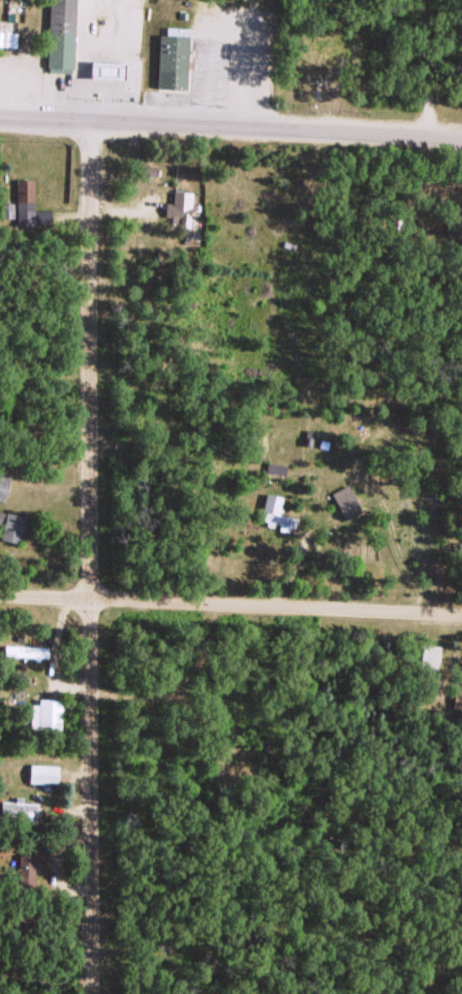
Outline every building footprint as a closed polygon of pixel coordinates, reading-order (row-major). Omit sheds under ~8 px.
[(72,71),(75,0),(48,0),(46,71),(72,71)] [(187,26),(164,25),(164,33),(157,33),(156,87),(186,88),(187,26)] [(88,57),(88,75),(122,76),(123,58),(88,57)] [(320,75),(321,60),(309,59),(307,74),(320,75)] [(172,202),(164,201),(164,222),(190,223),(191,187),(173,187),(172,202)] [(44,222),(43,210),(33,210),(33,199),(16,200),(16,223),(44,222)] [(11,474),(0,471),(0,501),(3,501),(11,474)] [(344,519),(360,511),(347,484),(331,492),(344,519)] [(296,518),(278,514),(281,495),(264,492),(259,519),(294,526),(296,518)] [(0,536),(0,539),(19,542),(24,515),(0,510),(0,524),(2,524),(0,536)] [(3,656),(48,656),(48,645),(3,645),(3,656)] [(61,728),(61,699),(31,699),(31,728),(61,728)] [(29,782),(59,782),(59,764),(29,764),(29,782)] [(0,801),(0,819),(35,820),(36,801),(0,801)] [(34,886),(34,857),(18,857),(18,886),(34,886)]
